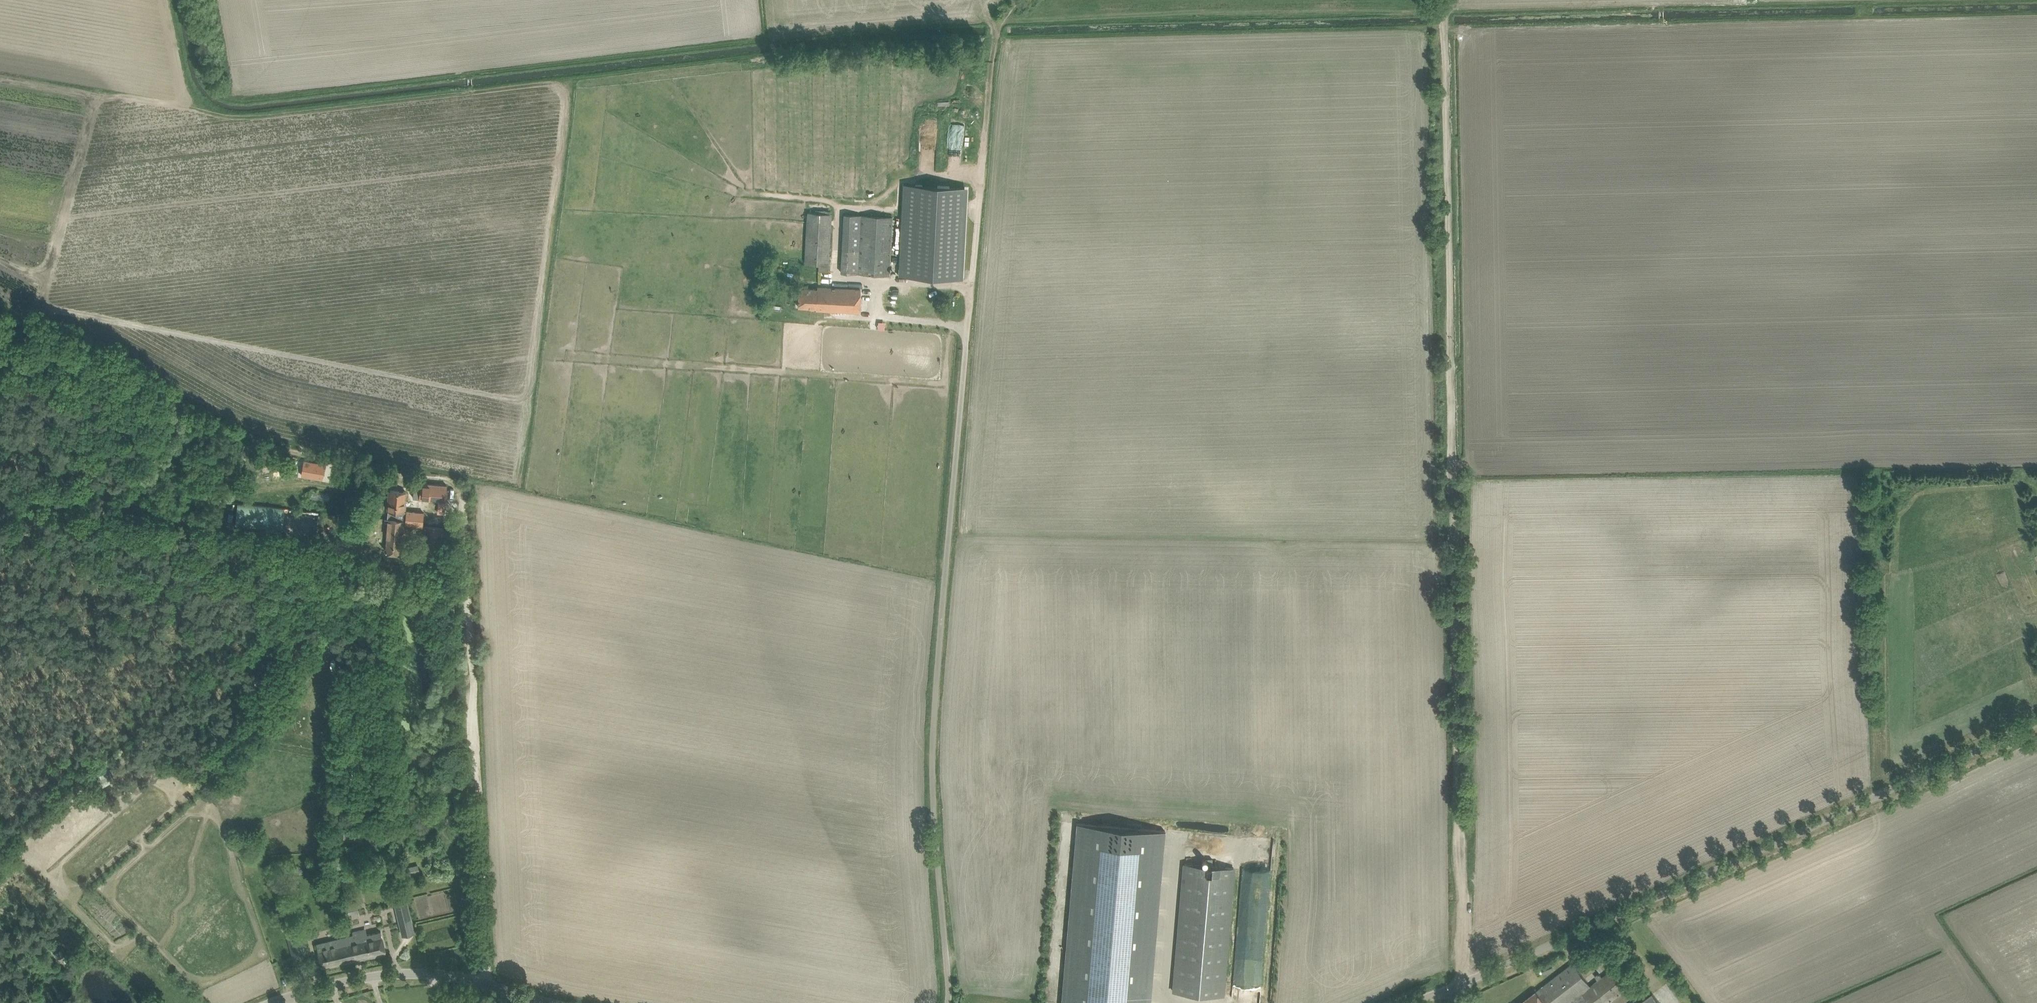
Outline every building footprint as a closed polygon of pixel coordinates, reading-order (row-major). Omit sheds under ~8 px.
[(960,278),(964,186),(905,183),(900,276),(960,278)] [(818,270),(829,271),(832,213),(807,212),(804,263),(819,264),(818,270)] [(841,272),(858,273),(861,214),(844,213),(841,272)] [(862,214),(859,263),(859,273),(889,275),(890,265),(892,216),(862,214)] [(817,309),(825,310),(860,312),(861,289),(818,286),(818,288),(800,287),(799,306),(817,307),(817,309)] [(304,460),(301,474),(322,478),(325,464),(304,460)] [(413,498),(419,498),(445,500),(446,485),(414,483),(413,498)] [(390,490),(388,510),(404,511),(406,491),(396,490),(390,490)] [(407,511),(405,525),(423,526),(424,513),(407,511)] [(388,518),(385,551),(386,551),(391,551),(401,552),(403,525),(404,520),(394,519),(388,518)] [(429,533),(428,533),(426,553),(440,555),(443,534),(442,534),(442,528),(429,526),(429,533)] [(361,776),(382,779),(383,769),(363,766),(361,776)] [(1077,823),(1062,1002),(1150,1002),(1165,831),(1077,823)] [(367,833),(376,833),(376,824),(367,824),(367,833)] [(1266,925),(1269,851),(1244,850),(1242,888),(1247,888),(1246,897),(1251,897),(1251,907),(1256,907),(1256,914),(1250,913),(1250,923),(1257,923),(1257,930),(1263,930),(1264,925),(1266,925)] [(1223,996),(1235,868),(1186,863),(1174,992),(1223,996)] [(405,867),(407,877),(421,873),(418,864),(405,867)] [(346,904),(349,914),(359,911),(357,901),(346,904)] [(395,904),(397,911),(399,910),(402,923),(412,920),(407,901),(395,904)] [(286,928),(291,947),(294,957),(309,953),(301,924),(286,928)] [(353,935),(349,936),(354,960),(386,953),(384,943),(381,931),(368,934),(366,929),(353,932),(353,935)] [(354,960),(349,936),(317,944),(320,958),(322,968),(354,960)] [(54,952),(58,959),(67,954),(62,946),(54,952)] [(1617,995),(1625,988),(1610,970),(1602,976),(1599,972),(1595,975),(1598,979),(1590,985),(1572,962),(1521,1002),(1606,1002),(1617,995)] [(1652,992),(1638,1002),(1661,1002),(1652,992)]
